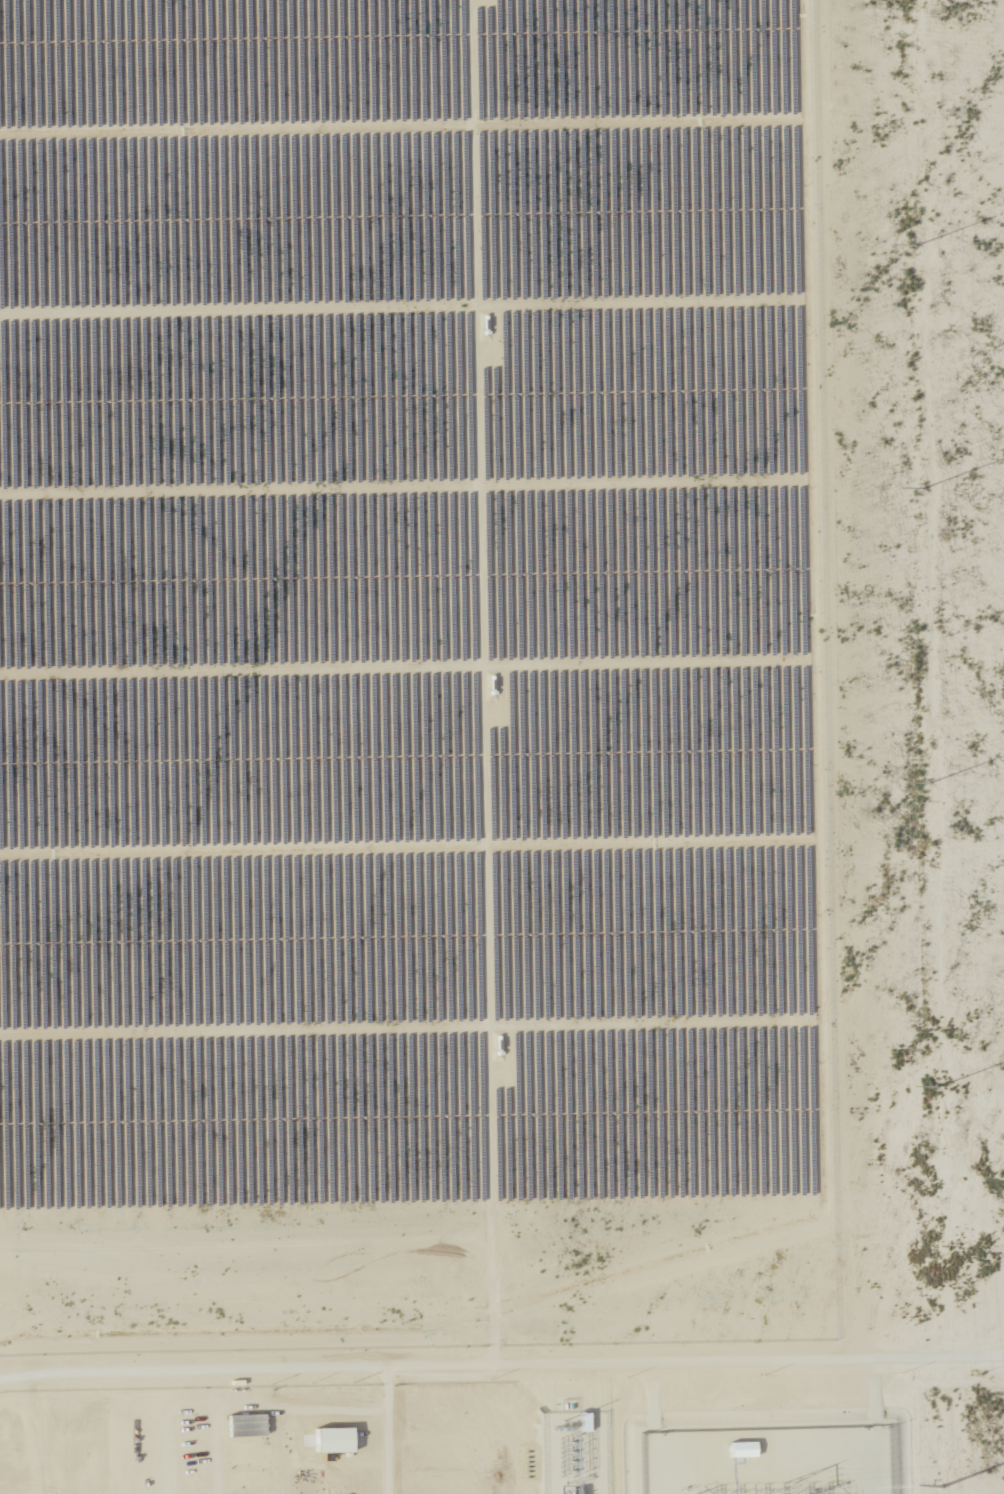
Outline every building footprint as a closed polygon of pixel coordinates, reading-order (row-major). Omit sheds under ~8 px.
[(590,1412),(580,1413),(581,1431),(591,1431),(590,1412)] [(757,1441),(730,1442),(730,1457),(758,1456),(757,1441)]
